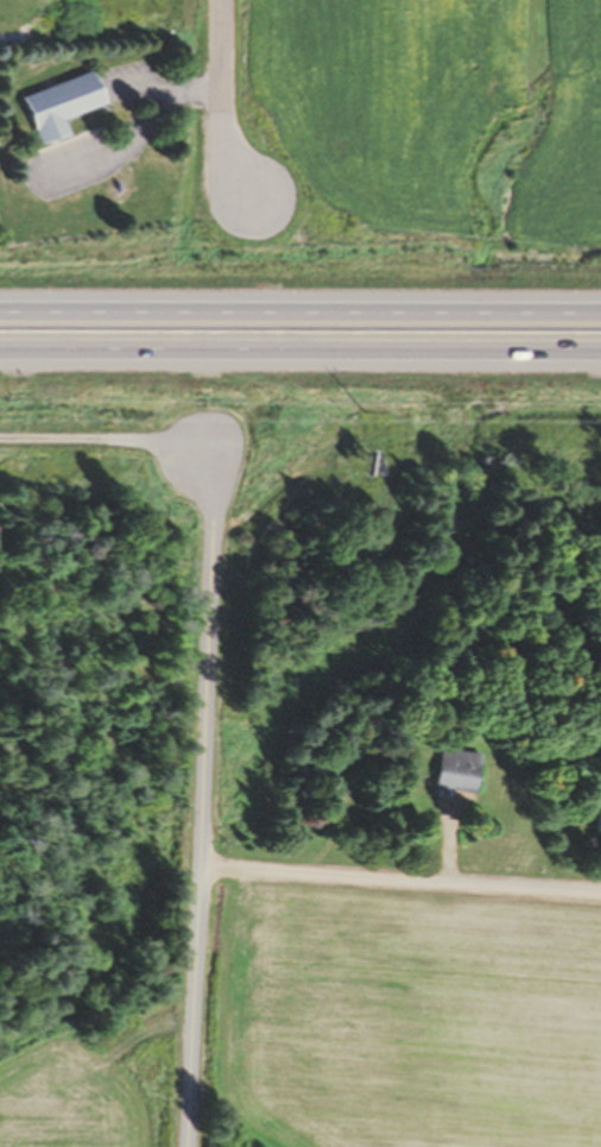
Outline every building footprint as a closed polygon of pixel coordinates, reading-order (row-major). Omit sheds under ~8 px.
[(103,104),(94,72),(24,92),(38,143),(68,134),(62,116),(103,104)] [(478,752),(438,747),(432,786),(473,792),(478,752)] [(596,800),(592,834),(600,835),(600,801),(596,800)]
